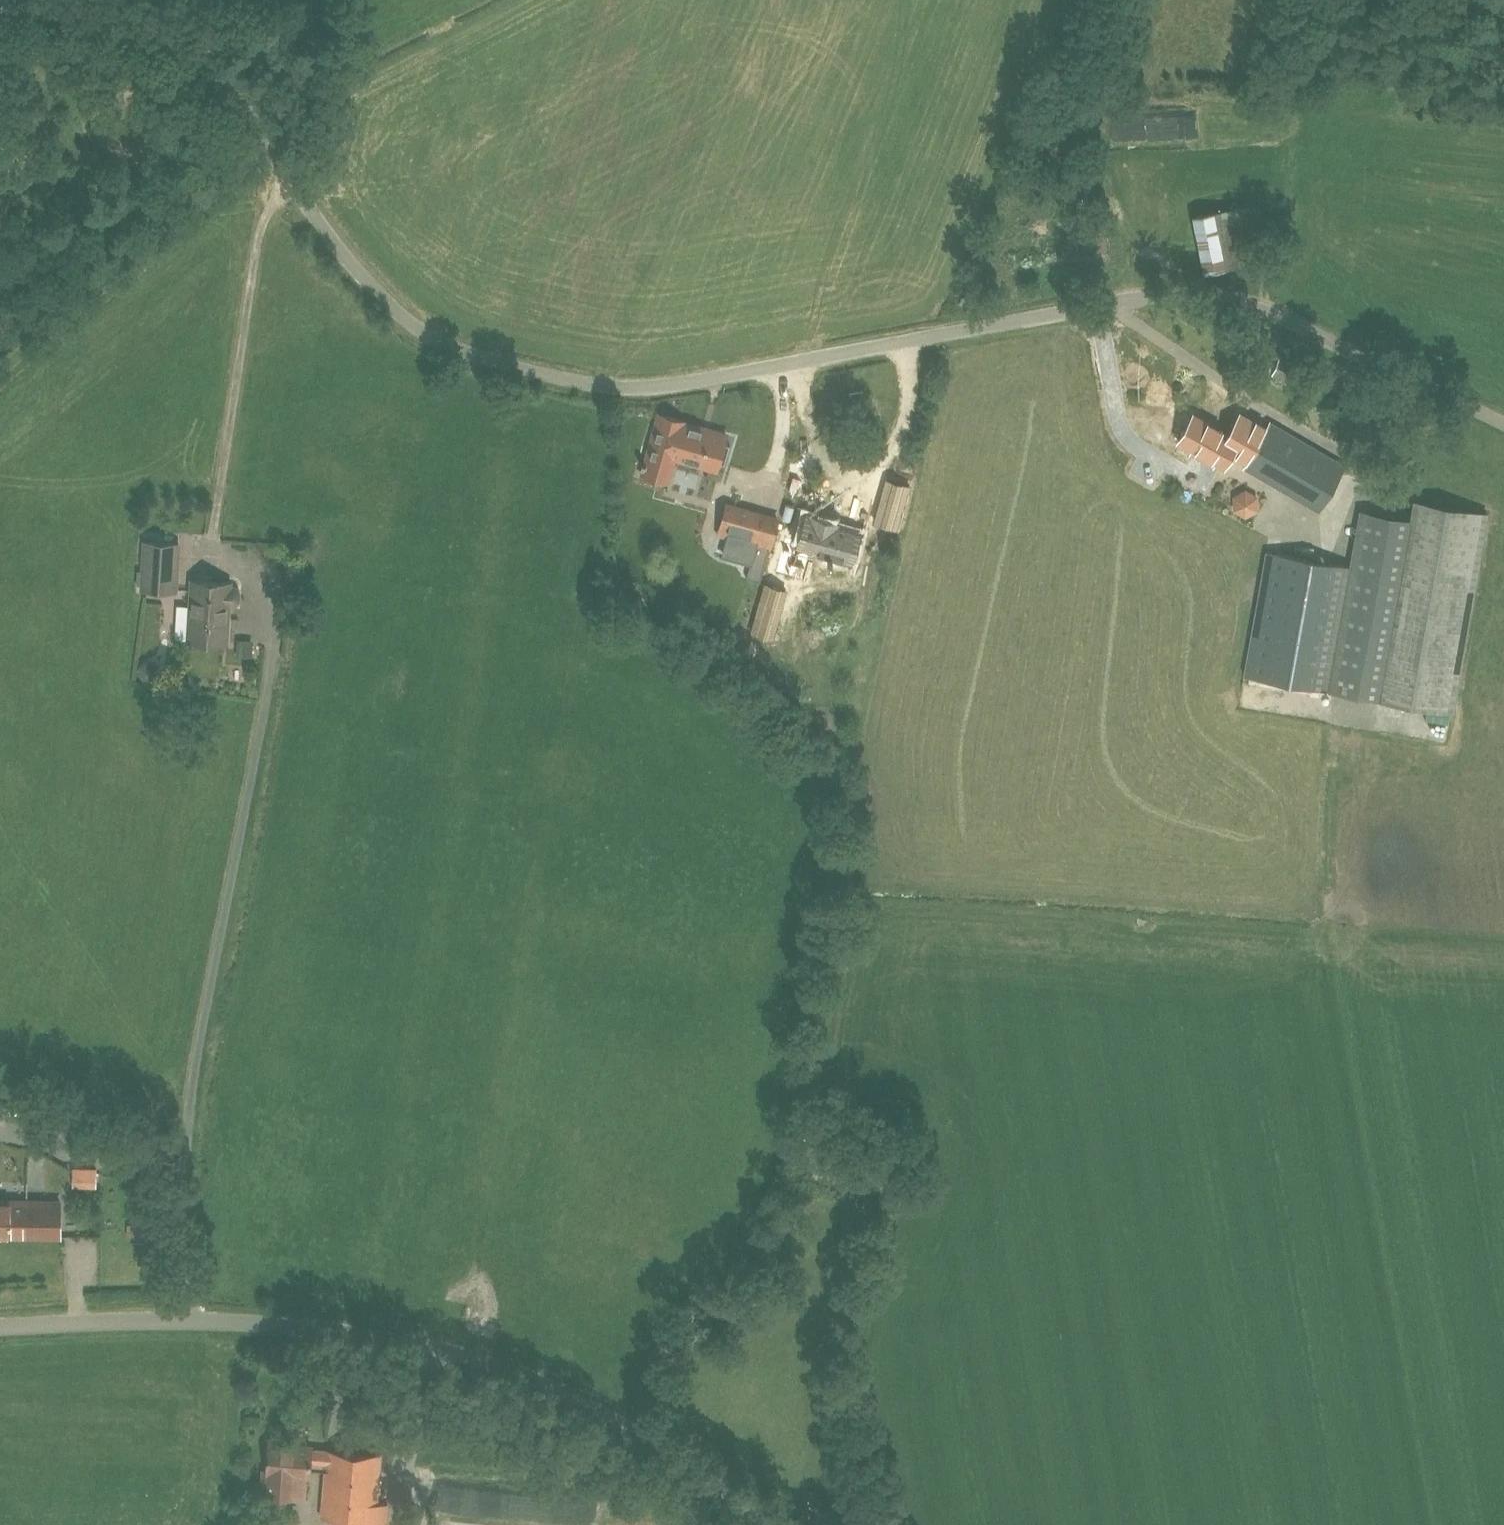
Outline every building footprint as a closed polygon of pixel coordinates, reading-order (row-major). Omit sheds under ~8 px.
[(1263,259),(1251,203),(1193,216),(1205,271),(1263,259)] [(967,298),(962,296),(959,303),(964,306),(967,298)] [(1306,391),(1316,370),(1282,355),(1272,376),(1306,391)] [(1320,510),(1346,464),(1271,421),(1267,428),(1241,413),(1229,434),(1209,423),(1194,450),(1223,467),(1232,452),(1248,461),(1245,467),(1320,510)] [(684,421),(658,414),(640,474),(666,481),(673,457),(716,469),(718,462),(724,464),(729,444),(724,442),(725,437),(701,430),(701,428),(683,422),(684,421)] [(866,416),(855,418),(858,433),(869,431),(866,416)] [(918,457),(905,454),(902,463),(915,467),(918,457)] [(876,471),(871,503),(896,508),(902,477),(876,471)] [(1259,499),(1245,492),(1232,497),(1232,512),(1245,518),(1257,514),(1259,499)] [(1490,515),(1415,502),(1412,516),(1365,508),(1354,567),(1267,551),(1244,675),(1309,686),(1356,696),(1428,709),(1455,714),(1490,515)] [(752,512),(726,505),(715,546),(725,548),(722,560),(737,564),(751,568),(747,580),(760,584),(778,519),(752,512)] [(865,530),(802,515),(796,539),(785,536),(774,579),(812,587),(816,562),(856,571),(865,530)] [(183,541),(145,539),(142,588),(180,590),(183,541)] [(229,613),(229,606),(232,606),(236,604),(238,600),(238,592),(236,588),(232,586),(229,586),(229,582),(188,582),(187,612),(229,613)] [(772,637),(786,589),(765,583),(751,632),(772,637)] [(228,643),(229,613),(187,612),(187,643),(228,643)] [(253,656),(253,641),(238,640),(237,656),(253,656)] [(26,1234),(60,1234),(60,1201),(0,1200),(0,1233),(26,1234)] [(166,1218),(138,1217),(137,1223),(129,1223),(128,1234),(137,1235),(137,1241),(165,1242),(166,1218)] [(310,1445),(284,1443),(285,1439),(271,1438),(270,1442),(268,1442),(266,1470),(262,1470),(260,1493),(302,1496),(304,1474),(308,1474),(308,1467),(324,1468),(320,1517),(343,1518),(343,1524),(385,1524),(387,1503),(376,1502),(380,1453),(326,1449),(310,1448),(310,1445)] [(268,1516),(267,1524),(296,1524),(296,1519),(268,1516)]
